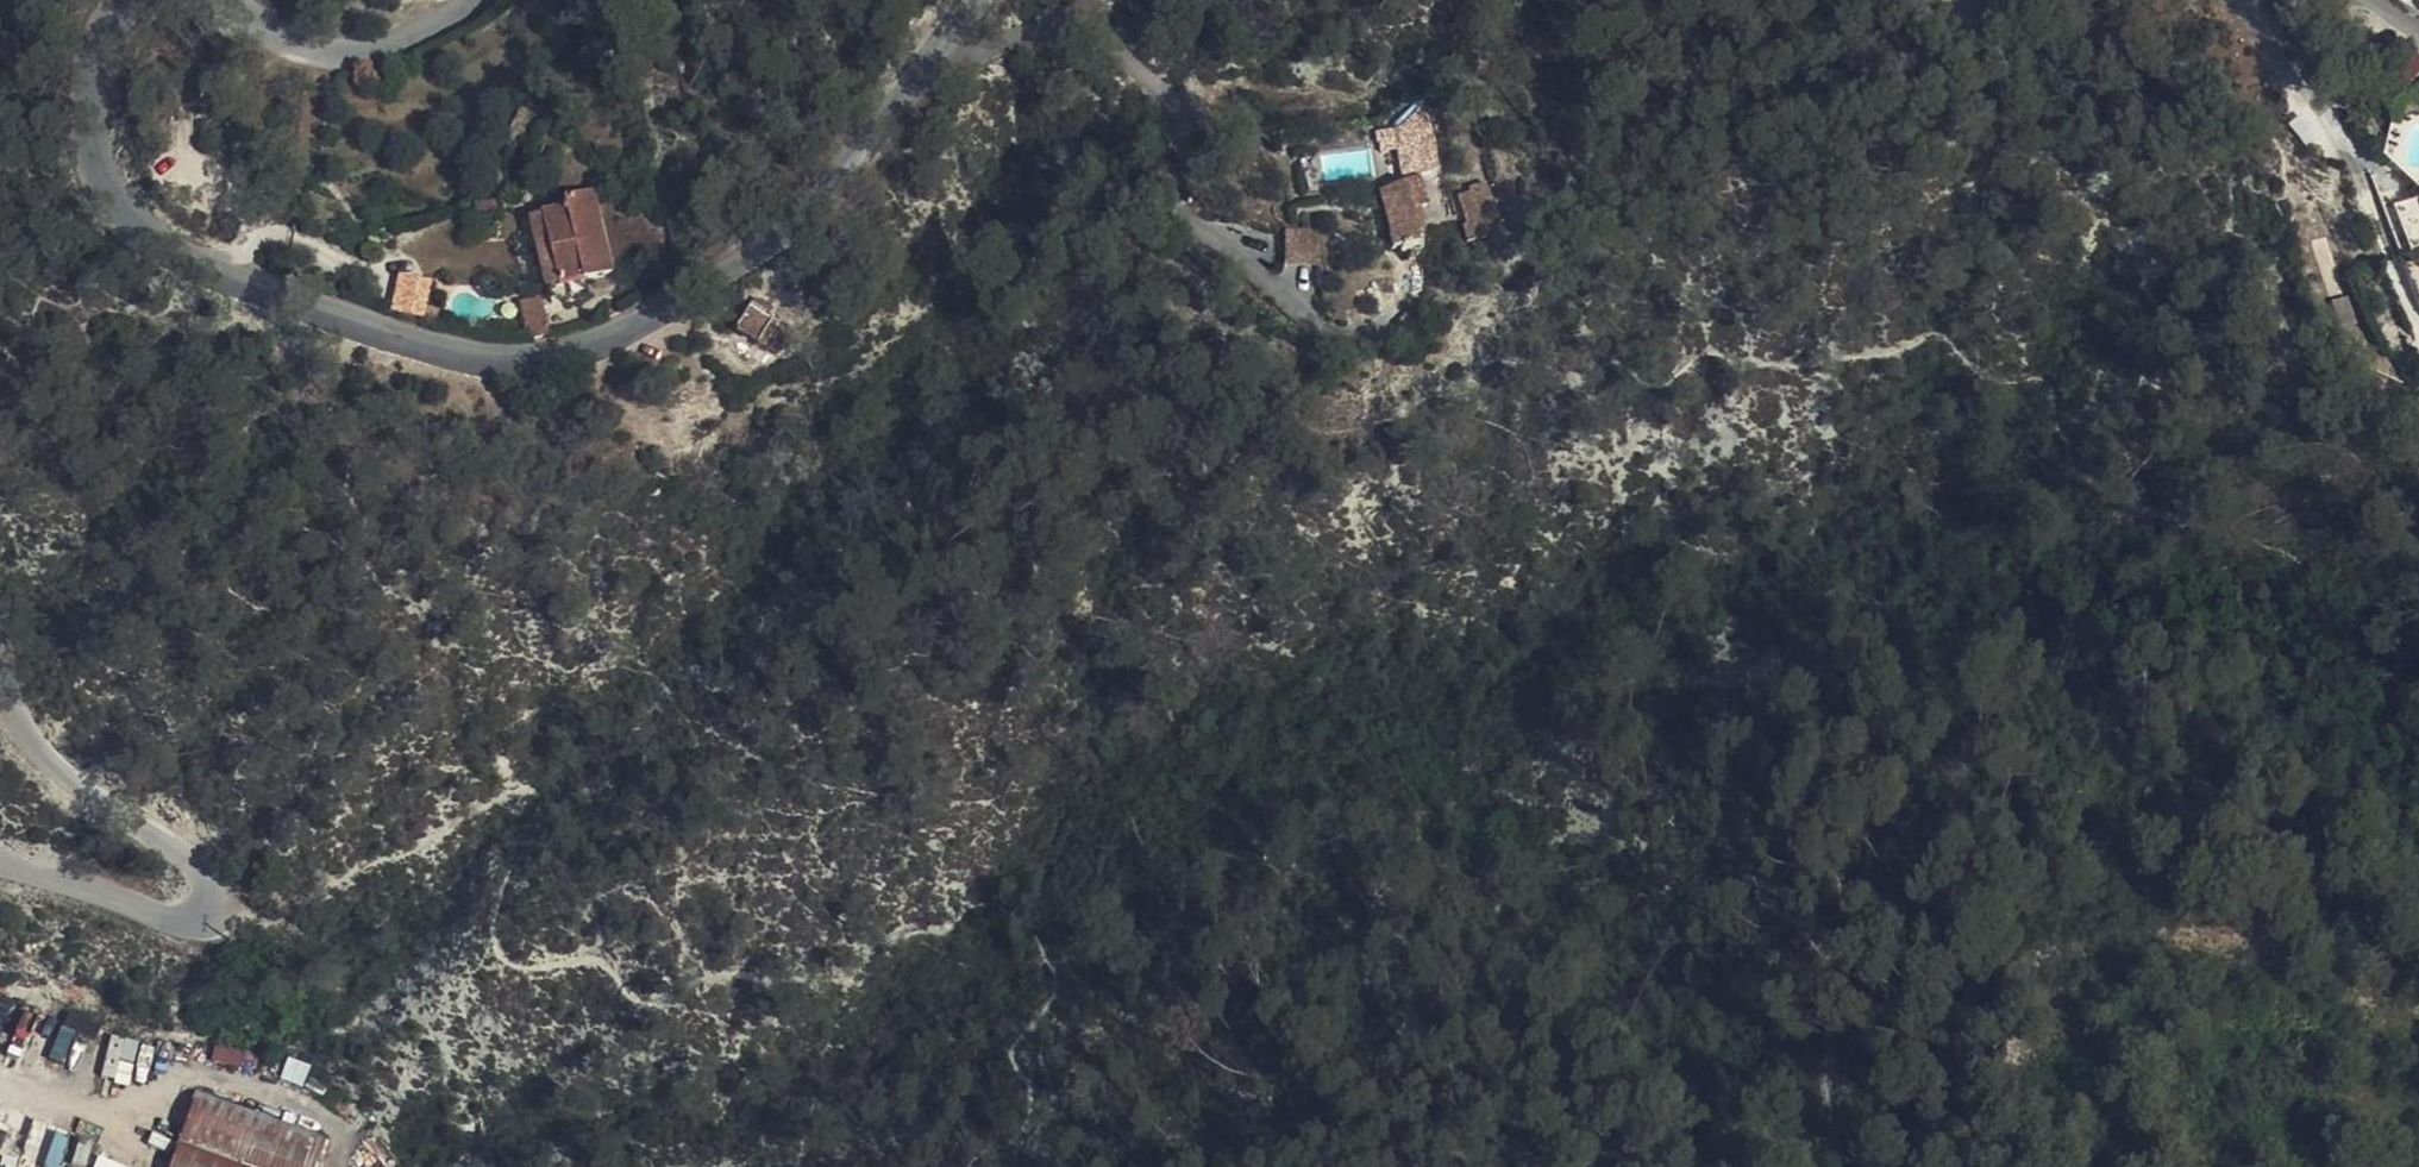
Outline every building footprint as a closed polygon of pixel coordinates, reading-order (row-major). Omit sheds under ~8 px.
[(1403,135),(1402,166),(1426,166),(1427,135),(1403,135)] [(1401,205),(1402,166),(1394,170),(1383,173),(1364,176),(1363,235),(1384,236),(1384,227),(1391,227),(1391,205),(1401,205)] [(2408,179),(2417,207),(2396,216),(2398,220),(2357,234),(2371,286),(2412,274),(2418,271),(2418,174),(2408,179)] [(1459,193),(1468,237),(1501,231),(1492,186),(1459,193)] [(499,200),(467,199),(467,218),(499,217),(499,200)] [(564,221),(529,226),(540,295),(552,294),(556,312),(582,308),(579,287),(604,284),(591,201),(562,206),(564,221)] [(393,310),(426,315),(432,280),(400,274),(393,310)] [(534,301),(512,304),(515,341),(538,340),(534,301)] [(767,312),(751,302),(729,337),(770,365),(786,339),(761,322),(767,312)] [(186,1127),(286,1166),(310,1166),(316,1148),(196,1101),(186,1127)] [(186,1127),(175,1157),(201,1166),(286,1166),(186,1127)] [(175,1157),(172,1166),(201,1166),(175,1157)]
